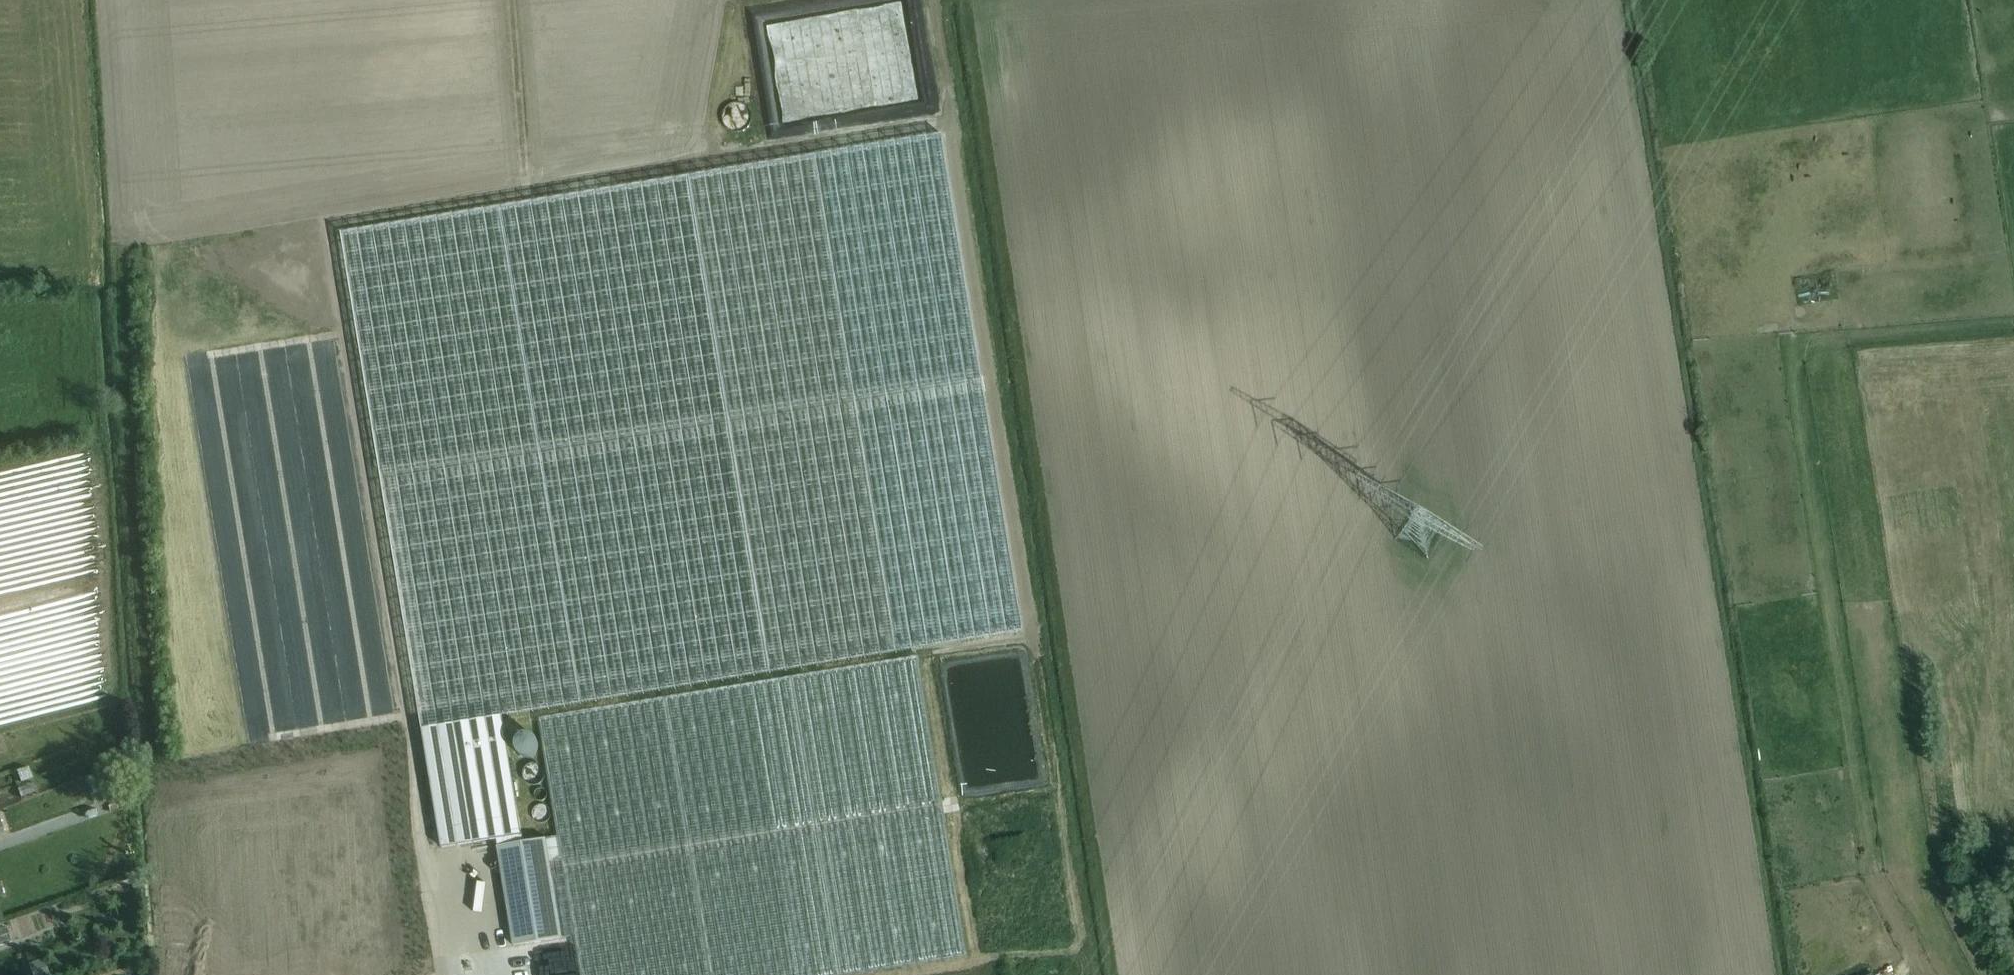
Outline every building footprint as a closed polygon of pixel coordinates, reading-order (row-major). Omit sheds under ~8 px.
[(521,204),(341,234),(415,691),(418,709),(419,717),(441,848),(496,839),(495,834),(519,830),(501,716),(896,652),(894,639),(815,156),(521,204)] [(495,834),(496,839),(497,846),(496,846),(513,946),(573,936),(580,974),(854,974),(965,957),(916,656),(557,715),(538,718),(557,836),(546,838),(544,826),(519,830),(495,834)] [(89,795),(73,802),(76,809),(92,803),(89,795)] [(29,947),(21,925),(3,932),(5,939),(0,941),(0,956),(29,947)]
